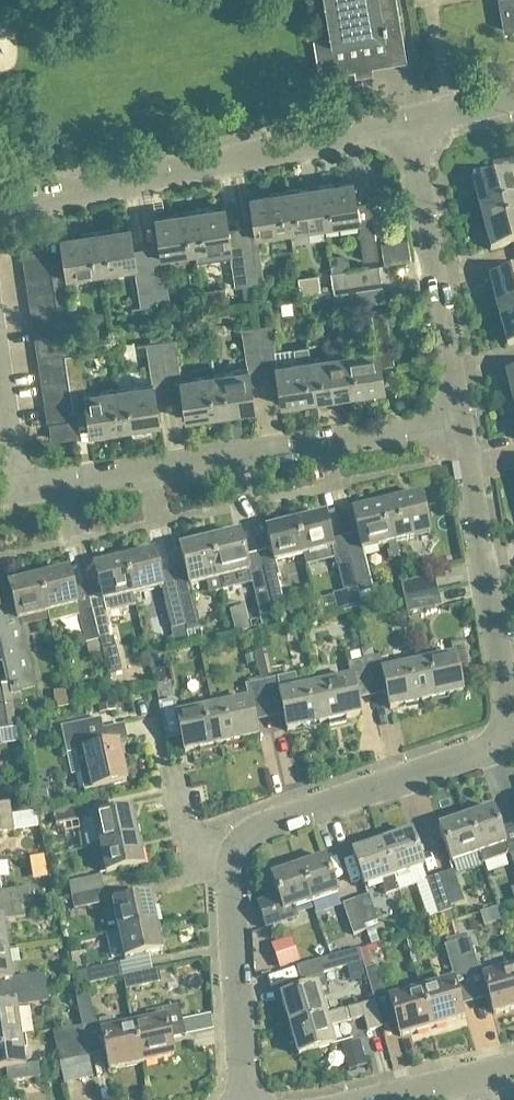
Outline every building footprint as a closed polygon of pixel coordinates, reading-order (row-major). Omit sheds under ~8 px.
[(395,0),(323,0),(330,38),(313,40),(319,78),(406,63),(395,0)] [(502,23),(503,23),(504,31),(513,30),(513,0),(498,0),(502,23)] [(492,163),(496,177),(513,172),(513,174),(513,173),(513,158),(492,163)] [(513,193),(508,175),(513,174),(513,172),(496,177),(473,183),(482,215),(481,216),(481,217),(513,208),(513,192),(513,193)] [(358,229),(373,227),(370,202),(355,204),(352,181),(351,181),(351,182),(318,187),(323,222),(323,227),(357,222),(357,223),(358,229)] [(323,222),(318,187),(318,186),(316,186),(316,187),(284,192),(290,232),(308,230),(308,228),(305,229),(304,225),(323,222)] [(290,232),(284,192),(284,191),(282,191),(282,192),(251,197),(251,196),(250,196),(256,238),(257,237),(256,232),(274,229),(275,233),(271,234),(271,235),(290,232)] [(230,248),(224,207),(222,207),(190,212),(190,211),(189,212),(195,253),(214,250),(214,248),(211,249),(210,245),(228,243),(228,248),(230,248)] [(481,217),(481,218),(482,218),(490,249),(490,250),(513,244),(513,208),(481,217)] [(189,212),(157,217),(157,216),(155,217),(161,258),(163,258),(162,253),(179,250),(180,253),(177,254),(177,256),(195,253),(189,212)] [(136,268),(130,227),(128,227),(129,228),(96,232),(96,233),(101,273),(120,270),(119,269),(116,269),(116,265),(134,263),(135,268),(136,268)] [(378,260),(373,227),(358,229),(363,262),(378,260)] [(101,273),(96,233),(96,232),(93,232),(94,233),(63,237),(61,237),(67,278),(68,278),(67,273),(85,270),(86,273),(82,274),(83,276),(101,273)] [(50,261),(48,247),(22,251),(24,264),(50,261)] [(264,284),(259,249),(244,252),(249,286),(264,284)] [(249,286),(244,252),(230,254),(235,288),(249,286)] [(52,274),(50,261),(24,264),(26,278),(52,274)] [(382,282),(379,266),(332,273),(334,289),(382,282)] [(169,303),(164,270),(150,272),(155,305),(169,303)] [(155,305),(150,272),(136,274),(140,307),(155,305)] [(489,279),(497,313),(513,309),(513,273),(489,279)] [(54,286),(52,274),(26,278),(28,291),(54,287),(54,286)] [(74,317),(69,284),(54,286),(54,287),(56,300),(58,314),(59,319),(74,317)] [(385,302),(382,286),(335,293),(337,309),(385,302)] [(56,300),(54,287),(28,291),(30,304),(56,300)] [(58,314),(56,300),(30,304),(32,317),(58,314)] [(390,342),(386,308),(370,310),(375,344),(390,342)] [(497,313),(497,314),(498,314),(506,347),(513,345),(513,309),(497,313)] [(60,327),(59,319),(58,314),(32,317),(34,331),(60,327)] [(275,359),(271,326),(270,325),(255,327),(260,361),(275,359)] [(62,340),(60,327),(34,331),(36,344),(62,340)] [(260,361),(255,327),(241,329),(246,363),(260,361)] [(180,373),(175,340),(175,339),(160,341),(165,375),(180,373)] [(64,353),(62,340),(36,344),(38,357),(64,353)] [(165,375),(160,341),(145,343),(150,378),(165,375)] [(316,402),(310,361),(308,347),(292,349),(294,362),(275,365),(281,407),(283,407),(283,406),(314,401),(314,402),(316,402)] [(384,391),(378,350),(376,350),(376,356),(359,359),(359,355),(362,355),(361,353),(343,356),(349,397),(350,397),(350,396),(384,391)] [(66,366),(64,355),(64,353),(38,357),(40,370),(66,366)] [(84,387),(79,355),(79,353),(64,355),(66,366),(68,380),(69,389),(84,387)] [(349,397),(343,356),(342,356),(343,361),(326,363),(325,360),(328,360),(327,358),(310,361),(316,402),(317,402),(317,401),(348,396),(348,397),(349,397)] [(68,380),(66,366),(40,370),(42,384),(68,380)] [(254,411),(248,369),(246,369),(247,370),(214,375),(220,415),(219,415),(219,416),(221,416),(221,415),(253,411),(254,411)] [(505,375),(505,376),(506,376),(513,407),(513,408),(513,409),(513,408),(513,372),(505,375)] [(220,415),(214,375),(195,378),(195,379),(199,378),(199,382),(182,385),(181,379),(179,379),(185,421),(187,421),(187,420),(219,415),(220,415)] [(70,393),(69,389),(68,380),(42,384),(44,397),(70,393)] [(159,425),(153,383),(151,383),(152,389),(134,392),(134,388),(137,387),(136,386),(118,389),(124,430),(125,430),(125,429),(157,425),(159,425)] [(124,430),(118,389),(100,391),(100,393),(103,392),(103,396),(86,399),(85,393),(84,393),(90,435),(91,435),(91,434),(123,430),(124,430)] [(71,406),(70,393),(44,397),(46,410),(71,406)] [(73,419),(71,406),(46,410),(48,423),(73,419)] [(76,436),(74,421),(50,424),(52,440),(76,436)] [(428,535),(418,494),(417,495),(386,503),(386,502),(385,503),(395,543),(396,543),(412,539),(412,537),(409,538),(408,534),(425,530),(427,535),(428,535)] [(395,543),(385,503),(351,511),(361,552),(362,551),(361,546),(378,542),(379,545),(376,546),(377,548),(389,545),(390,551),(387,551),(389,558),(399,556),(396,543),(395,543)] [(334,557),(324,516),(295,523),(303,556),(305,564),(334,557)] [(282,600),(273,563),(303,556),(295,523),(266,530),(269,544),(255,548),(261,574),(262,574),(263,580),(269,604),(282,600)] [(249,572),(239,534),(209,541),(218,579),(249,572)] [(218,579),(209,541),(179,549),(188,587),(205,583),(208,594),(221,591),(218,580),(218,579)] [(162,588),(153,552),(124,559),(133,595),(162,588)] [(372,591),(364,557),(351,560),(358,590),(359,594),(372,591)] [(133,595),(124,559),(94,567),(103,603),(133,595)] [(351,560),(337,564),(344,594),(358,590),(351,560)] [(78,616),(92,613),(85,586),(72,589),(67,571),(38,578),(46,613),(48,613),(50,622),(78,615),(78,616)] [(437,591),(434,576),(401,584),(404,599),(437,591)] [(38,578),(8,585),(17,620),(46,613),(38,578)] [(269,604),(263,580),(251,582),(251,581),(249,582),(250,585),(251,584),(259,616),(272,613),(269,604)] [(441,606),(437,591),(404,599),(407,613),(441,606)] [(198,627),(190,595),(178,598),(185,627),(187,632),(199,629),(198,627)] [(185,627),(178,598),(164,602),(170,627),(171,631),(185,627)] [(112,637),(106,609),(92,613),(98,640),(112,637)] [(98,640),(92,613),(78,616),(84,644),(98,640)] [(286,613),(273,617),(275,627),(289,623),(286,613)] [(19,627),(0,631),(0,646),(10,692),(34,686),(19,627)] [(472,676),(465,642),(451,645),(453,655),(454,654),(458,672),(470,670),(471,676),(472,676)] [(463,693),(458,672),(454,654),(453,655),(418,662),(427,701),(463,693)] [(385,687),(382,670),(383,670),(380,656),(363,659),(370,690),(385,687)] [(370,690),(363,659),(347,663),(350,677),(352,676),(355,694),(370,690)] [(427,701),(418,662),(384,669),(383,670),(382,670),(385,687),(390,709),(427,701)] [(324,724),(315,684),(298,688),(295,674),(277,678),(280,692),(279,692),(282,709),(287,731),(324,724)] [(360,716),(355,694),(352,676),(350,677),(315,684),(324,724),(360,716)] [(282,709),(279,692),(280,692),(277,678),(261,681),(267,713),(282,709)] [(267,713),(261,681),(244,685),(247,699),(248,699),(252,716),(267,713)] [(0,685),(0,729),(15,727),(8,684),(0,685)] [(113,697),(97,700),(99,712),(115,709),(113,697)] [(181,731),(177,714),(178,714),(175,699),(159,703),(166,734),(181,731)] [(257,737),(252,716),(248,699),(247,699),(213,706),(221,745),(257,737)] [(213,706),(178,714),(177,714),(181,731),(185,753),(221,745),(213,706)] [(75,752),(84,790),(126,781),(118,742),(105,745),(99,719),(101,719),(101,718),(61,726),(67,754),(75,752)] [(47,791),(35,793),(37,807),(49,805),(47,791)] [(12,816),(10,801),(0,803),(0,818),(12,816)] [(88,817),(85,803),(52,810),(55,824),(88,817)] [(508,851),(493,807),(466,817),(478,854),(479,854),(482,862),(507,853),(508,851)] [(138,836),(132,808),(93,817),(99,845),(138,836)] [(12,816),(0,818),(0,832),(14,830),(12,816)] [(478,854),(466,817),(438,826),(451,863),(478,854)] [(424,866),(412,831),(382,841),(394,876),(424,866)] [(144,864),(138,836),(99,845),(106,873),(144,864)] [(394,876),(382,841),(353,852),(365,886),(381,881),(386,895),(399,890),(394,876)] [(338,894),(325,857),(271,876),(277,895),(257,902),(266,929),(299,917),(295,908),(338,894)] [(454,870),(440,875),(449,901),(451,906),(464,901),(454,870)] [(103,889),(100,875),(68,882),(71,896),(103,889)] [(449,901),(440,875),(427,879),(439,914),(452,910),(451,906),(449,901)] [(31,887),(2,891),(0,891),(0,901),(1,906),(23,903),(33,901),(31,887)] [(106,902),(103,889),(71,896),(74,909),(106,902)] [(156,922),(150,893),(112,901),(118,930),(156,922)] [(365,925),(365,926),(378,922),(369,896),(356,900),(365,925)] [(356,900),(356,899),(343,904),(353,935),(366,930),(365,926),(365,925),(356,900)] [(25,916),(23,903),(1,906),(3,919),(3,920),(25,916)] [(407,919),(394,923),(399,936),(411,932),(407,919)] [(162,950),(156,922),(118,930),(124,958),(162,950)] [(470,938),(457,941),(466,971),(478,967),(470,938)] [(452,975),(466,971),(457,941),(444,945),(452,975)] [(293,944),(272,951),(278,967),(299,960),(293,944)] [(320,998),(329,996),(323,973),(362,961),(358,948),(296,966),(303,988),(281,995),(290,1025),(325,1014),(320,998)] [(7,949),(0,950),(0,981),(12,979),(7,949)] [(122,976),(119,962),(87,969),(90,983),(122,976)] [(385,993),(377,965),(365,968),(373,997),(388,993),(388,992),(385,993)] [(499,970),(498,965),(481,970),(493,1013),(513,1007),(513,966),(499,970)] [(155,982),(152,969),(122,976),(125,989),(155,982)] [(46,987),(44,973),(16,977),(18,992),(46,987)] [(463,1017),(452,979),(420,988),(431,1026),(463,1017)] [(48,1001),(46,987),(18,992),(20,1005),(48,1001)] [(431,1026),(420,988),(389,998),(399,1035),(431,1026)] [(95,1022),(89,993),(75,996),(82,1026),(99,1022),(99,1021),(95,1022)] [(334,1044),(329,1027),(364,1017),(368,1031),(381,1027),(374,1001),(325,1014),(290,1025),(298,1055),(334,1044)] [(131,1015),(141,1062),(173,1055),(167,1027),(182,1024),(178,1004),(146,1011),(148,1020),(133,1023),(131,1015)] [(16,1005),(0,1008),(0,1038),(20,1035),(16,1005)] [(141,1062),(131,1015),(130,1015),(132,1023),(117,1027),(115,1017),(99,1021),(99,1022),(101,1030),(100,1030),(109,1069),(141,1062)] [(88,1056),(82,1026),(67,1029),(73,1059),(88,1056)] [(42,1076),(40,1062),(25,1065),(20,1035),(0,1038),(0,1069),(12,1067),(14,1079),(7,1080),(7,1082),(42,1076)] [(359,1040),(342,1045),(348,1069),(366,1064),(359,1040)]
